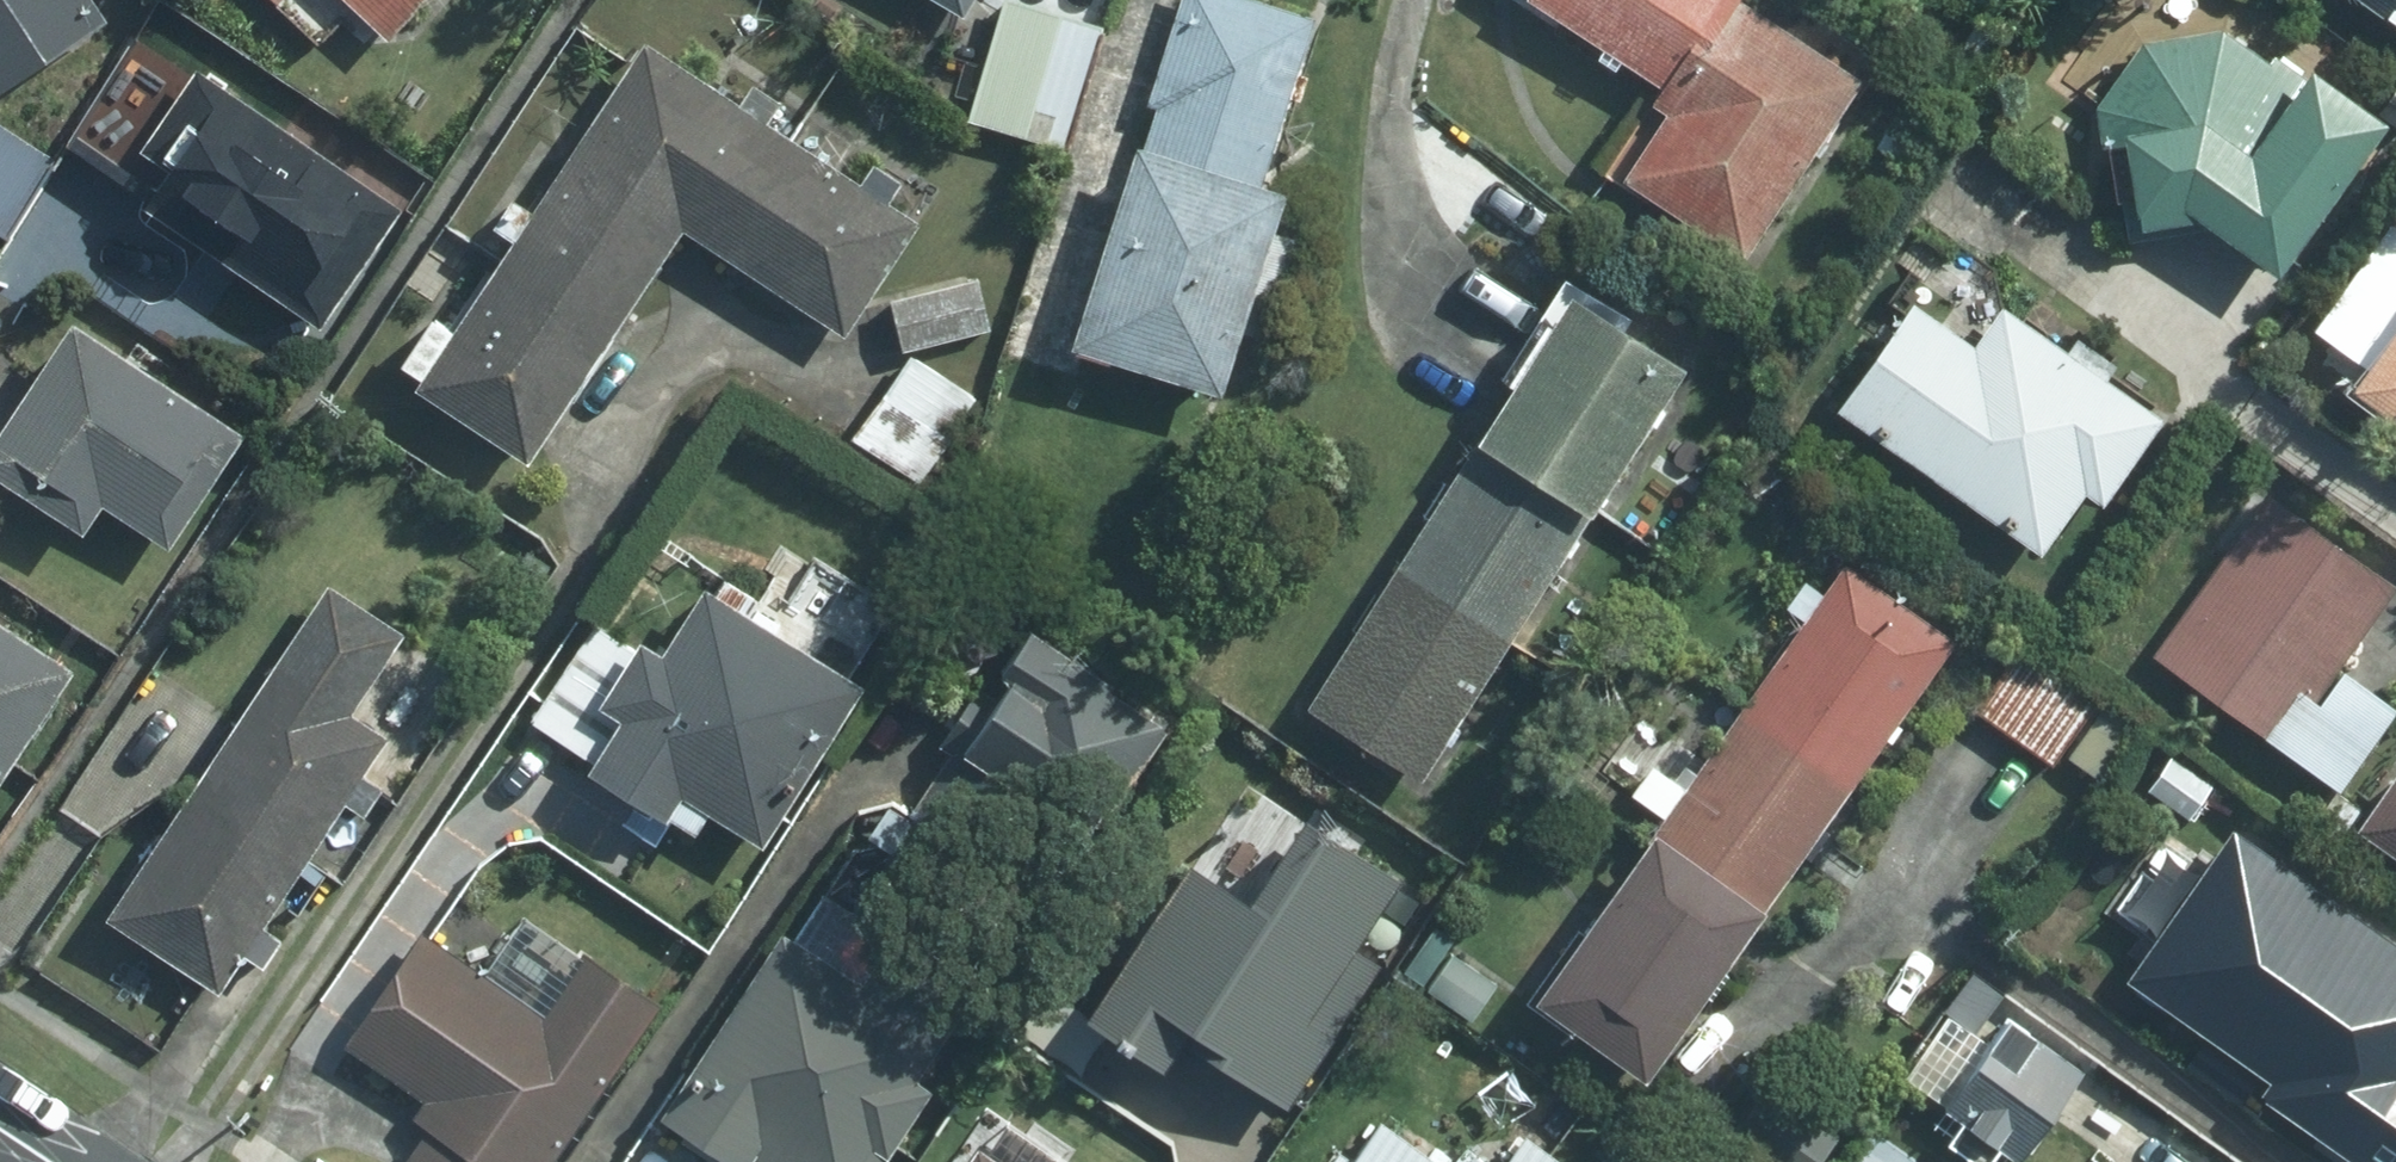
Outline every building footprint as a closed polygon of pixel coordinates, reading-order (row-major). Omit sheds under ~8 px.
[(75,0),(0,0),(0,87),(91,24),(75,0)] [(371,36),(405,0),(333,0),(371,36)] [(964,113),(1059,139),(1092,25),(1008,0),(997,0),(964,113)] [(1122,155),(1059,351),(1198,395),(1262,198),(1248,194),(1303,23),(1231,0),(1173,0),(1139,107),(1150,111),(1134,159),(1122,155)] [(1656,90),(1720,1),(1721,0),(1519,0),(1656,90)] [(2395,32),(2395,0),(2349,0),(2395,32)] [(1844,85),(1720,1),(1656,90),(1644,108),(1657,117),(1616,178),(1733,256),(1844,85)] [(2264,276),(2369,128),(2269,58),(2262,68),(2214,34),(2135,46),(2090,109),(2096,143),(2107,139),(2123,239),(2194,226),(2264,276)] [(599,328),(670,224),(630,46),(488,258),(599,328)] [(724,110),(630,46),(670,224),(714,254),(783,146),(754,126),(767,107),(739,89),(724,110)] [(386,213),(181,77),(127,157),(153,173),(128,210),(309,330),(386,213)] [(7,234),(48,172),(0,140),(0,230),(7,234)] [(849,192),(783,146),(714,254),(832,334),(904,226),(874,206),(887,187),(864,171),(849,192)] [(382,195),(406,212),(426,186),(402,168),(382,195)] [(506,464),(599,328),(488,258),(398,392),(506,464)] [(961,286),(885,305),(896,352),(971,334),(961,286)] [(1557,306),(1469,441),(1579,511),(1666,375),(1557,306)] [(2146,424),(1989,316),(1963,353),(1900,310),(1828,413),(2031,554),(2074,493),(2091,504),(2146,424)] [(2338,396),(2395,437),(2395,316),(2338,396)] [(55,331),(0,416),(0,494),(63,534),(82,504),(154,550),(224,440),(55,331)] [(901,359),(852,432),(895,463),(945,390),(901,359)] [(1469,441),(1382,577),(1492,647),(1579,511),(1469,441)] [(1676,509),(1641,487),(1618,524),(1653,546),(1676,509)] [(2328,793),(2385,713),(2325,671),(2383,589),(2258,501),(2255,506),(2233,489),(2191,550),(2213,567),(2147,661),(2153,665),(2143,680),(2169,698),(2178,686),(2328,793)] [(1838,570),(1732,717),(1836,792),(1942,646),(1838,570)] [(1382,577),(1295,712),(1404,783),(1492,647),(1382,577)] [(745,847),(845,693),(730,619),(739,606),(705,585),(695,600),(690,597),(647,659),(587,619),(521,721),(583,761),(576,771),(675,835),(690,812),(745,847)] [(312,593),(182,789),(296,861),(334,804),(353,816),(369,792),(350,779),(373,744),(337,719),(388,642),(312,593)] [(2023,636),(1969,712),(2043,763),(2096,688),(2023,636)] [(52,675),(0,640),(0,753),(52,675)] [(944,755),(906,811),(963,851),(1002,793),(1071,840),(1143,736),(1085,698),(1089,692),(1045,663),(1021,700),(997,684),(984,703),(967,692),(931,746),(944,755)] [(1732,717),(1626,863),(1729,938),(1836,792),(1732,717)] [(2347,834),(2395,869),(2395,769),(2394,768),(2347,834)] [(251,929),(296,861),(182,789),(93,923),(204,997),(230,959),(250,972),(269,942),(251,929)] [(1165,1036),(1271,1105),(1364,964),(1337,946),(1378,885),(1283,821),(1224,910),(1164,870),(1065,1020),(1142,1073),(1165,1036)] [(2245,852),(2166,963),(2190,979),(2163,1018),(2277,1098),(2313,1045),(2362,1080),(2395,1032),(2395,958),(2245,852)] [(1626,863),(1519,1009),(1623,1084),(1729,938),(1626,863)] [(649,1124),(707,1161),(849,1161),(858,1149),(874,1160),(916,1097),(899,1086),(925,1044),(917,1039),(936,1009),(877,971),(858,1001),(770,942),(649,1124)] [(643,1007),(572,961),(531,1023),(412,944),(343,1049),(422,1102),(408,1123),(419,1130),(398,1161),(540,1161),(643,1007)] [(1448,950),(1422,986),(1465,1017),(1491,982),(1448,950)] [(2075,1067),(1999,1013),(1993,1022),(1968,1004),(1950,1028),(1974,1046),(1936,1098),(2013,1153),(2075,1067)] [(2330,1090),(2293,1138),(2325,1161),(2378,1161),(2395,1140),(2330,1090)] [(1377,1125),(1349,1161),(1427,1161),(1377,1125)] [(1515,1140),(1499,1161),(1545,1161),(1515,1140)]
